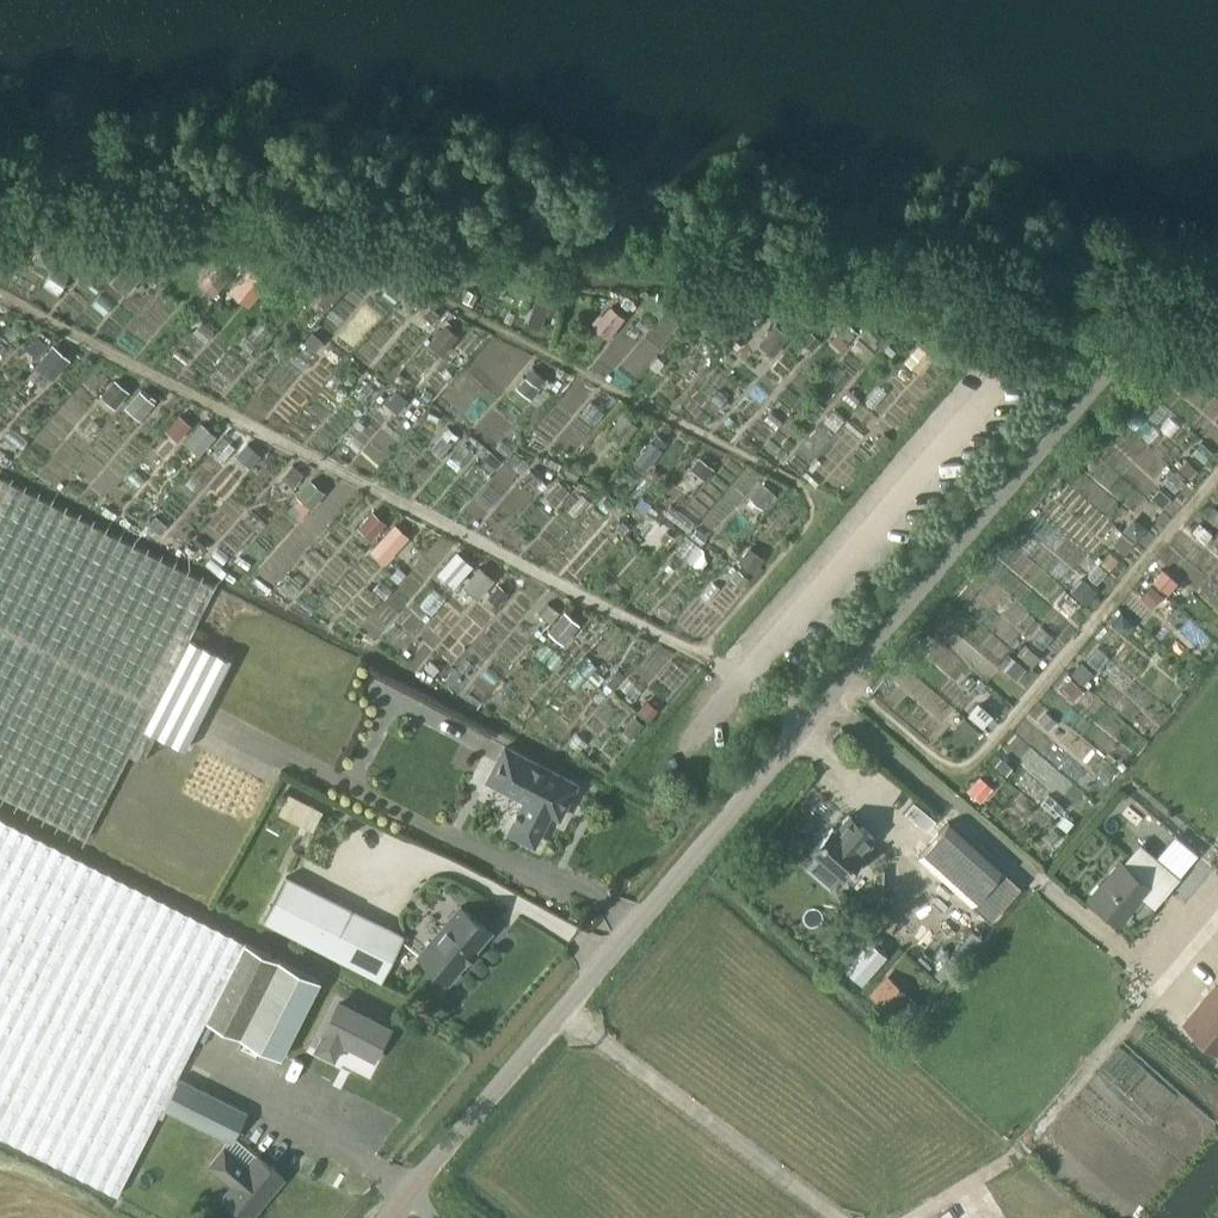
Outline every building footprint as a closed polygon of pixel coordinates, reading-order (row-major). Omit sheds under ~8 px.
[(143,270),(129,259),(109,283),(123,294),(143,270)] [(228,273),(214,262),(194,286),(208,297),(228,273)] [(269,282),(249,265),(229,290),(249,307),(269,282)] [(341,285),(328,274),(308,298),(322,310),(341,285)] [(624,306),(610,295),(591,319),(604,330),(624,306)] [(464,317),(451,306),(431,330),(445,341),(464,317)] [(790,332),(777,321),(757,345),(771,356),(790,332)] [(934,352),(921,341),(905,361),(919,372),(934,352)] [(129,390),(116,378),(102,395),(115,406),(129,390)] [(155,401),(140,388),(125,406),(141,419),(155,401)] [(219,430),(205,419),(185,443),(199,454),(219,430)] [(237,446),(226,436),(213,451),(225,460),(237,446)] [(188,634),(214,584),(0,475),(0,792),(85,835),(128,751),(141,758),(156,730),(185,745),(231,656),(188,634)] [(326,490),(311,477),(297,494),(312,506),(326,490)] [(779,491),(765,480),(750,498),(764,509),(779,491)] [(388,518),(374,507),(357,528),(371,539),(388,518)] [(396,521),(371,547),(385,562),(411,535),(396,521)] [(765,546),(752,534),(732,559),(746,570),(765,546)] [(581,622),(567,610),(550,631),(564,642),(581,622)] [(538,833),(540,830),(541,830),(550,811),(559,815),(563,808),(560,807),(565,797),(567,799),(577,781),(504,743),(487,778),(488,778),(493,770),(519,783),(514,792),(525,797),(518,811),(516,810),(514,814),(516,815),(515,816),(515,817),(514,820),(514,824),(514,827),(516,831),(518,833),(521,835),(525,837),(528,837),(532,836),(535,835),(538,833)] [(0,815),(0,1132),(119,1191),(158,1113),(163,1115),(181,1076),(178,1074),(207,1016),(245,939),(0,815)] [(833,827),(814,849),(844,876),(864,853),(861,851),(874,836),(849,815),(836,830),(833,827)] [(1020,884),(1004,869),(949,819),(919,853),(974,902),(983,892),(999,906),(1020,884)] [(1180,876),(1140,842),(1123,862),(1121,860),(1120,861),(1121,862),(1106,879),(1105,878),(1090,895),(1121,921),(1143,895),(1154,905),(1180,876)] [(287,873),(264,919),(381,978),(404,934),(287,873)] [(889,895),(870,918),(879,927),(899,904),(889,895)] [(490,928),(461,905),(420,956),(449,979),(490,928)] [(245,939),(207,1016),(243,1034),(282,958),(245,939)] [(282,958),(243,1034),(282,1054),(320,977),(282,958)] [(888,975),(873,992),(906,1023),(922,1005),(909,993),(888,975)] [(1185,1019),(1217,1048),(1217,980),(1185,1019)] [(182,1076),(168,1106),(233,1139),(248,1109),(182,1076)] [(224,1144),(210,1160),(234,1180),(224,1193),(250,1215),(284,1174),(257,1152),(248,1163),(224,1144)]
